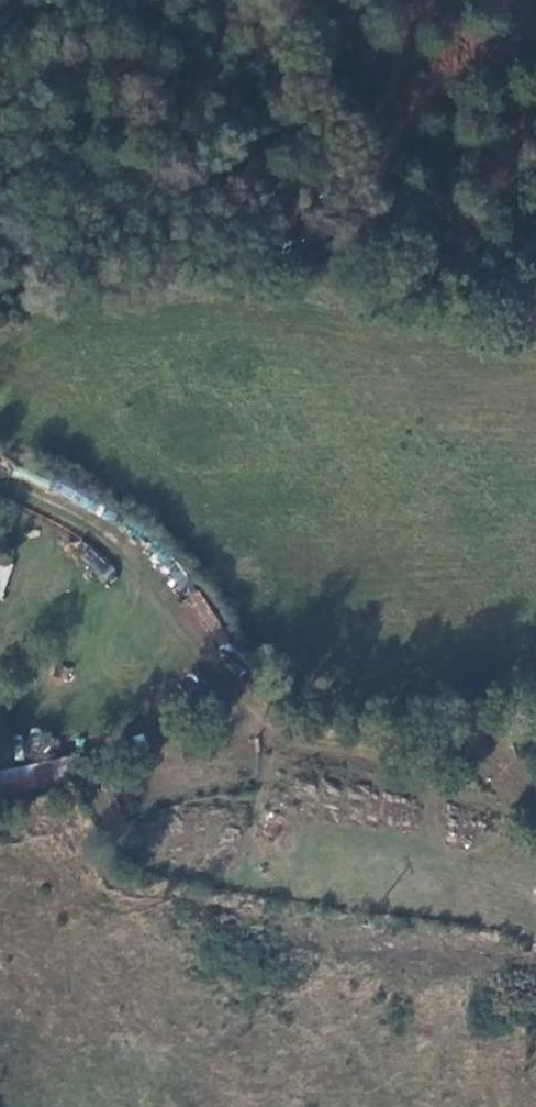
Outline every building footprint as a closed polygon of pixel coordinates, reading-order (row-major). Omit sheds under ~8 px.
[(16,558),(0,551),(0,598),(16,558)] [(197,641),(220,628),(199,589),(176,601),(197,641)] [(68,789),(62,758),(0,771),(0,802),(68,789)]
